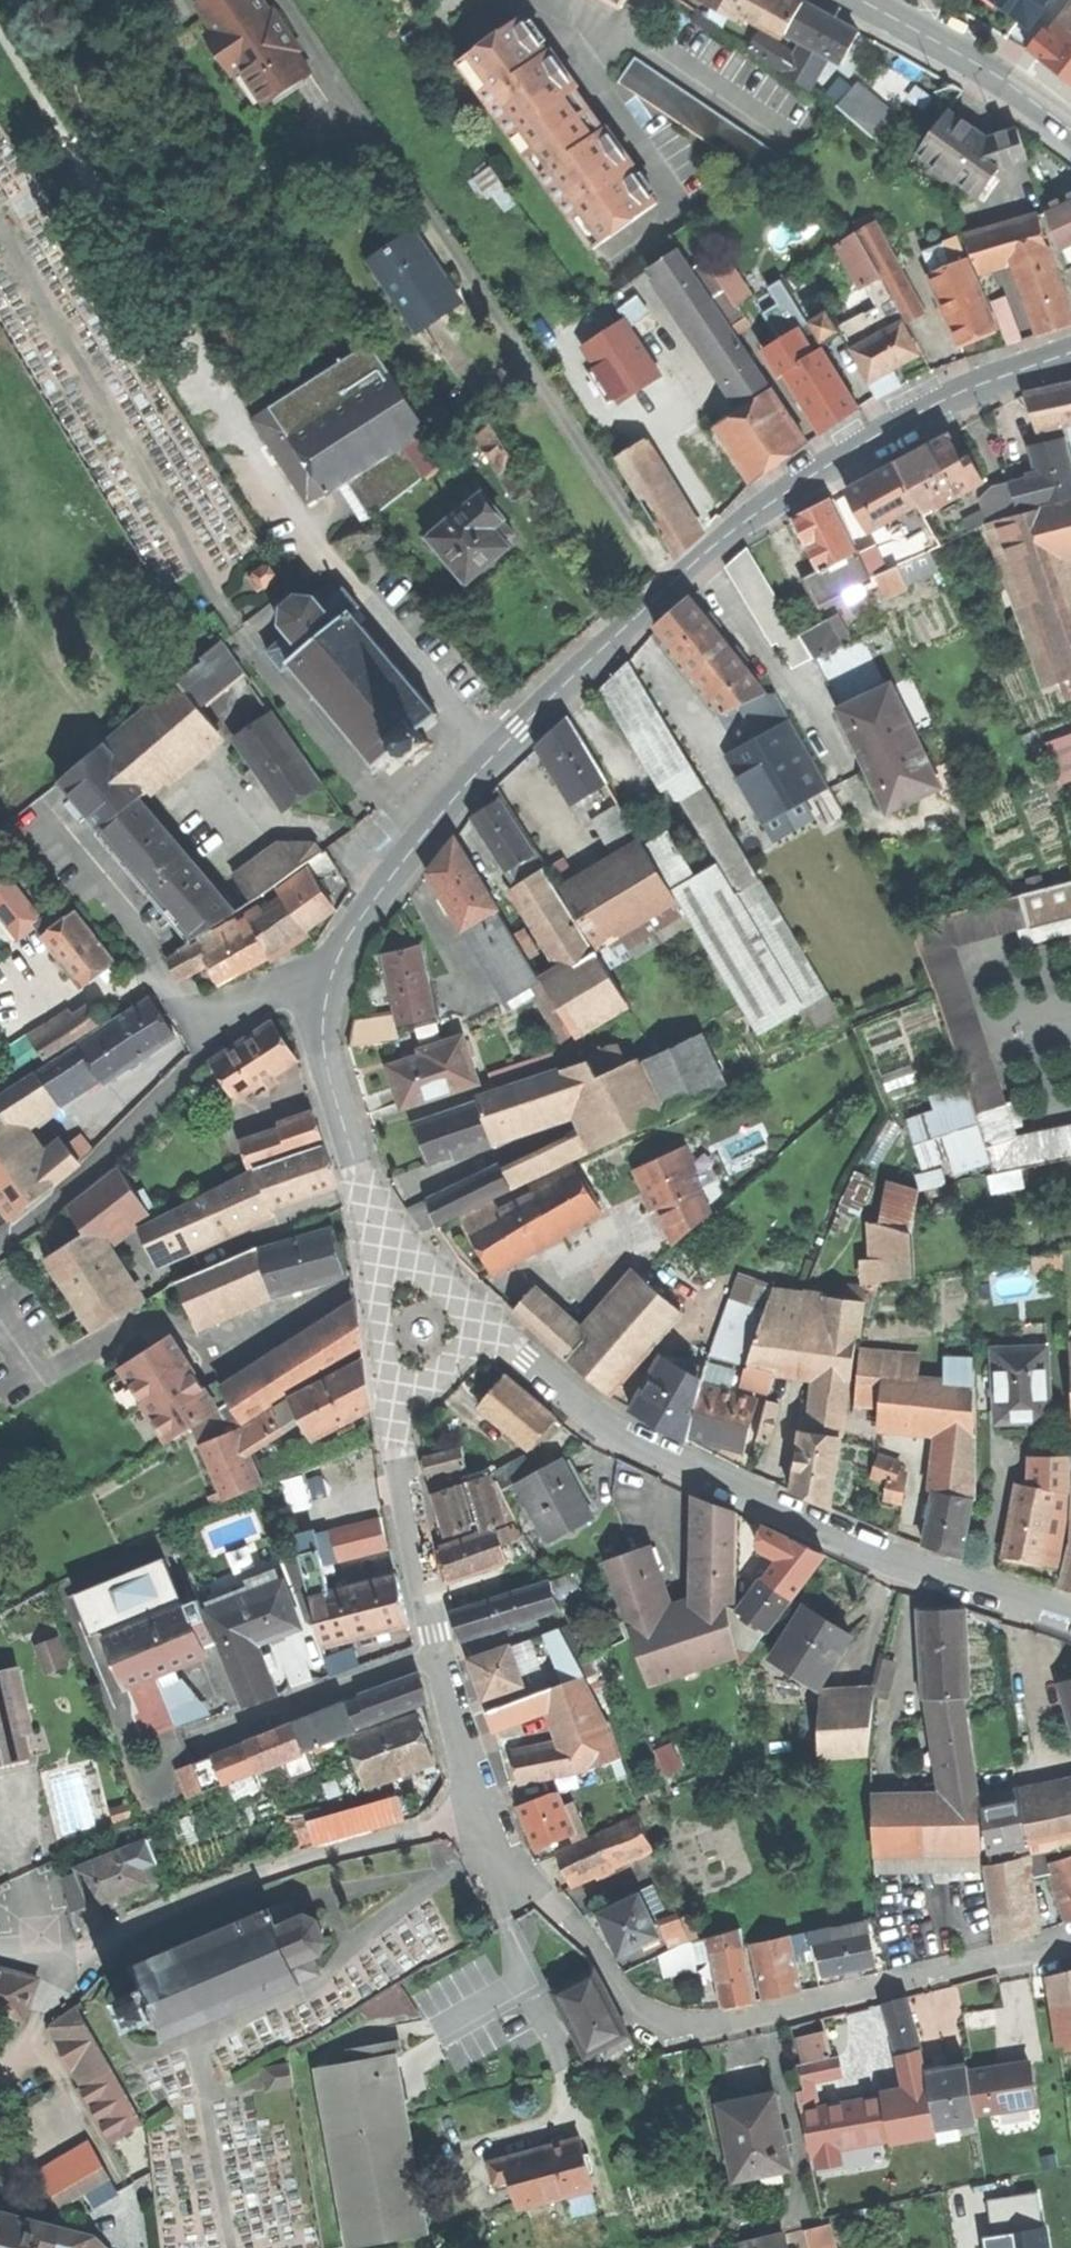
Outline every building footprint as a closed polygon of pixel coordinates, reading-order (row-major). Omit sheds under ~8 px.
[(263,104),(310,72),(297,52),(300,50),(285,28),(274,11),(271,13),(261,0),(203,0),(197,5),(215,31),(207,36),(233,75),(241,70),(263,104)] [(627,0),(606,0),(622,9),(627,0)] [(765,22),(777,0),(704,0),(747,24),(750,18),(763,25),(765,22)] [(787,34),(805,2),(801,0),(777,0),(765,22),(787,34)] [(1021,20),(1036,1),(1045,8),(1051,0),(1000,0),(1001,1),(999,3),(1009,10),(1021,20)] [(797,55),(822,69),(829,57),(843,64),(860,33),(831,16),(805,2),(787,34),(803,43),(797,55)] [(583,212),(605,242),(658,203),(639,178),(628,186),(621,177),(633,169),(604,129),(593,137),(565,98),(576,91),(548,52),(547,51),(536,59),(530,50),(540,42),(522,16),(469,55),(491,85),(481,93),(513,137),(523,129),(551,167),(541,175),(573,219),(583,212)] [(1058,36),(1055,41),(1070,53),(1070,18),(1058,36)] [(1070,82),(1070,53),(1055,41),(1058,36),(1047,27),(1027,51),(1034,56),(1036,53),(1058,71),(1070,82)] [(750,48),(767,59),(778,43),(761,32),(750,48)] [(544,46),(540,42),(530,50),(536,59),(547,51),(544,46)] [(767,59),(786,72),(797,55),(778,43),(767,59)] [(551,50),(548,52),(576,91),(579,88),(551,50)] [(459,62),(481,93),(491,85),(469,55),(459,62)] [(810,88),(822,69),(797,55),(786,72),(810,88)] [(618,82),(760,177),(786,158),(636,57),(618,82)] [(835,104),(874,138),(894,115),(855,81),(835,104)] [(604,129),(576,91),(565,98),(593,137),(604,129)] [(949,108),(917,154),(936,167),(935,170),(937,171),(943,161),(961,174),(954,183),(956,184),(957,182),(980,198),(1001,168),(1006,167),(995,135),(988,131),(986,134),(970,123),(949,108)] [(607,127),(604,129),(633,169),(636,167),(607,127)] [(1018,128),(995,135),(1006,167),(1029,159),(1018,128)] [(513,137),(541,175),(551,167),(523,129),(513,137)] [(937,171),(954,183),(961,174),(943,161),(937,171)] [(636,173),(633,169),(621,177),(628,186),(639,178),(636,173)] [(1059,249),(1070,243),(1070,196),(1069,196),(1061,200),(1051,204),(1045,207),(1059,249)] [(1050,201),(1051,204),(1061,200),(1059,196),(1050,201)] [(595,249),(605,242),(583,212),(573,219),(595,249)] [(980,273),(1015,263),(1052,252),(1039,215),(966,235),(980,273)] [(861,232),(883,276),(906,321),(925,311),(879,223),(861,232)] [(375,262),(420,329),(458,303),(433,265),(414,236),(394,249),(392,246),(387,250),(389,252),(375,262)] [(959,236),(947,241),(954,265),(967,259),(959,236)] [(924,251),(932,274),(954,265),(947,241),(924,251)] [(1059,249),(1067,271),(1070,269),(1070,243),(1059,249)] [(652,269),(737,396),(765,377),(732,328),(725,317),(712,298),(693,269),(680,250),(652,269)] [(1015,263),(1020,276),(1056,263),(1052,252),(1015,263)] [(707,259),(693,269),(712,298),(727,288),(707,259)] [(930,275),(960,345),(978,337),(997,329),(967,259),(954,265),(932,274),(930,275)] [(1039,334),(1057,329),(1070,324),(1070,309),(1056,263),(1020,276),(1039,334)] [(860,329),(867,341),(903,322),(906,321),(883,276),(868,284),(879,306),(863,314),(860,329)] [(773,289),(795,326),(806,319),(784,283),(773,289)] [(740,307),(727,288),(712,298),(725,317),(740,307)] [(991,303),(1007,345),(1021,340),(1005,297),(991,303)] [(747,318),(740,307),(725,317),(732,328),(747,318)] [(628,319),(642,337),(657,326),(638,312),(628,319)] [(812,321),(824,340),(839,331),(829,314),(822,318),(820,316),(812,321)] [(842,325),(853,348),(867,341),(860,329),(863,314),(842,325)] [(795,326),(798,330),(813,356),(824,349),(806,319),(795,326)] [(902,365),(920,356),(903,322),(867,341),(853,348),(871,381),(894,370),(902,365)] [(780,376),(786,372),(813,356),(798,330),(764,351),(780,376)] [(271,407),(287,432),(387,368),(371,342),(271,407)] [(786,372),(821,432),(841,420),(860,408),(824,349),(813,356),(786,372)] [(323,487),(327,494),(347,481),(403,444),(427,429),(387,368),(287,432),(291,438),(323,487)] [(902,385),(894,370),(871,381),(879,397),(902,385)] [(737,396),(745,408),(773,389),(765,377),(737,396)] [(1043,432),(1070,425),(1070,388),(1032,398),(1043,432)] [(714,428),(750,482),(778,463),(809,443),(773,389),(745,408),(714,428)] [(474,435),(503,470),(515,462),(492,421),(474,435)] [(678,445),(715,504),(732,494),(746,485),(709,426),(678,445)] [(446,459),(427,429),(403,444),(424,477),(446,459)] [(922,502),(928,513),(988,481),(971,449),(961,454),(951,435),(924,450),(900,462),(922,502)] [(1033,444),(1049,505),(1070,499),(1070,447),(1068,435),(1050,440),(1033,444)] [(312,495),(323,487),(291,438),(280,445),(312,495)] [(657,521),(679,557),(699,538),(638,443),(616,457),(642,500),(648,496),(661,518),(657,521)] [(424,477),(403,444),(347,481),(371,520),(392,503),(424,477)] [(499,473),(514,501),(532,491),(515,462),(503,470),(499,473)] [(890,519),(922,502),(900,462),(874,477),(851,489),(872,529),(890,519)] [(1023,512),(1035,509),(1027,480),(1015,483),(1023,512)] [(1006,516),(1023,512),(1015,483),(1015,482),(998,486),(1006,516)] [(431,533),(428,536),(430,538),(437,546),(468,583),(490,564),(511,546),(507,540),(496,527),(504,520),(481,491),(435,530),(431,533)] [(999,518),(1014,560),(1070,544),(1070,499),(1049,505),(1035,509),(1023,512),(1006,516),(999,518)] [(817,509),(798,518),(822,568),(859,551),(835,500),(817,509)] [(933,523),(928,513),(922,502),(890,519),(894,526),(905,521),(912,535),(919,531),(933,523)] [(1048,687),(1058,683),(1014,560),(999,518),(989,523),(1048,687)] [(516,533),(504,520),(496,527),(507,540),(516,533)] [(944,544),(933,523),(919,531),(930,551),(944,544)] [(426,528),(431,533),(435,530),(430,524),(426,528)] [(432,551),(437,546),(430,538),(424,543),(432,551)] [(879,544),(862,551),(874,577),(879,574),(891,569),(879,544)] [(1070,678),(1070,544),(1014,560),(1058,683),(1070,678)] [(796,666),(814,656),(751,545),(730,564),(775,643),(781,640),(796,666)] [(861,550),(859,551),(822,568),(807,576),(821,606),(856,589),(866,584),(867,587),(881,580),(879,574),(874,577),(862,551),(861,550)] [(250,574),(261,589),(275,579),(275,574),(268,565),(264,564),(250,574)] [(900,564),(891,569),(879,574),(881,580),(889,597),(911,586),(900,564)] [(887,598),(889,597),(881,580),(867,587),(866,584),(856,589),(859,596),(881,585),(887,598)] [(335,582),(319,594),(325,602),(341,590),(335,582)] [(363,604),(346,585),(341,590),(325,602),(319,594),(299,592),(283,604),(282,623),(289,632),(269,650),(285,670),(294,663),(378,766),(397,750),(407,762),(411,759),(429,743),(432,740),(422,728),(441,712),(355,612),(363,604)] [(658,625),(701,678),(735,651),(692,598),(675,612),(658,625)] [(203,657),(205,661),(226,687),(247,671),(223,641),(203,657)] [(179,662),(188,675),(203,663),(193,651),(179,662)] [(766,692),(735,651),(701,678),(726,711),(766,692)] [(681,800),(683,799),(708,785),(633,659),(604,686),(666,790),(672,786),(681,800)] [(188,675),(181,682),(202,707),(226,687),(205,661),(203,663),(188,675)] [(181,682),(106,744),(147,793),(221,730),(202,707),(181,682)] [(867,697),(843,709),(891,810),(942,785),(894,684),(867,697)] [(770,783),(804,759),(765,705),(731,729),(745,749),(770,783)] [(321,785),(272,714),(237,738),(257,766),(266,780),(286,809),(305,796),(321,785)] [(575,803),(612,781),(573,716),(556,732),(543,744),(575,803)] [(1067,782),(1070,781),(1070,734),(1052,741),(1067,782)] [(433,748),(429,743),(411,759),(415,764),(433,748)] [(63,781),(103,829),(141,798),(147,793),(106,744),(63,781)] [(257,786),(266,780),(257,766),(247,773),(257,786)] [(825,774),(800,789),(824,826),(847,811),(825,774)] [(733,881),(757,867),(734,829),(708,785),(683,799),(721,862),(733,881)] [(734,829),(757,867),(824,826),(800,789),(734,829)] [(518,864),(538,852),(505,797),(478,814),(511,868),(518,864)] [(197,936),(237,911),(141,798),(103,829),(174,910),(197,936)] [(594,819),(620,862),(649,845),(649,843),(623,802),(594,819)] [(649,845),(676,888),(697,875),(671,830),(649,843),(649,845)] [(432,871),(465,928),(500,907),(458,838),(444,856),(432,871)] [(238,878),(253,901),(307,863),(323,853),(316,843),(287,843),(238,878)] [(596,944),(679,894),(676,888),(649,845),(620,862),(603,873),(582,885),(567,895),(596,944)] [(307,863),(310,868),(316,876),(319,874),(331,875),(340,869),(327,850),(323,853),(307,863)] [(547,867),(538,852),(518,864),(527,879),(547,867)] [(550,866),(567,895),(582,885),(565,857),(550,866)] [(738,891),(733,881),(721,862),(709,869),(697,875),(676,888),(679,894),(693,918),(738,891)] [(599,950),(547,867),(527,879),(526,880),(577,963),(599,950)] [(760,872),(757,867),(733,881),(738,891),(760,872)] [(279,890),(283,897),(306,929),(320,919),(336,907),(316,876),(310,868),(279,890)] [(37,925),(43,920),(3,869),(0,871),(0,904),(11,919),(11,925),(18,934),(24,935),(37,925)] [(764,876),(738,891),(693,918),(762,1034),(807,1007),(832,992),(764,876)] [(1022,894),(1029,922),(1070,912),(1070,883),(1070,882),(1022,894)] [(910,924),(935,981),(963,972),(954,943),(1029,922),(1022,894),(910,924)] [(306,929),(283,897),(252,917),(271,954),(306,929)] [(533,987),(543,981),(531,960),(516,935),(500,907),(465,928),(509,1001),(533,987)] [(37,925),(45,935),(64,920),(56,910),(43,920),(37,925)] [(45,935),(85,987),(102,974),(116,963),(76,911),(64,920),(45,935)] [(210,962),(221,981),(246,968),(272,956),(271,954),(252,917),(242,924),(240,920),(200,942),(210,962)] [(528,928),(516,935),(531,960),(543,953),(528,928)] [(387,939),(390,951),(421,945),(418,933),(387,939)] [(180,978),(210,962),(200,942),(170,957),(180,978)] [(391,971),(394,988),(428,982),(422,945),(421,945),(390,951),(387,951),(391,971)] [(629,1000),(599,950),(577,963),(567,970),(547,982),(578,1032),(629,1000)] [(939,993),(973,1099),(978,1112),(1006,1103),(963,972),(935,981),(939,993)] [(581,1038),(578,1032),(547,982),(546,979),(543,981),(533,987),(569,1046),(581,1038)] [(394,988),(400,1023),(418,1020),(418,1018),(434,1015),(428,982),(394,988)] [(846,1014),(832,992),(807,1007),(819,1027),(846,1014)] [(178,1035),(154,998),(82,1045),(102,1076),(106,1082),(140,1060),(178,1035)] [(99,1002),(54,1030),(66,1048),(111,1020),(99,1002)] [(399,1039),(395,1015),(356,1020),(352,1045),(399,1039)] [(216,1058),(241,1097),(268,1080),(277,1075),(302,1059),(288,1036),(278,1020),(216,1058)] [(50,1024),(31,1036),(47,1061),(66,1048),(54,1030),(50,1024)] [(47,1061),(31,1036),(13,1047),(0,1056),(0,1090),(47,1061)] [(399,1087),(405,1106),(480,1083),(465,1037),(424,1049),(426,1056),(393,1066),(399,1087)] [(593,1059),(581,1038),(569,1046),(578,1064),(593,1059)] [(13,1047),(9,1040),(0,1046),(0,1056),(13,1047)] [(82,1045),(40,1072),(55,1096),(60,1103),(102,1076),(82,1045)] [(496,1073),(502,1090),(565,1068),(572,1066),(567,1050),(496,1073)] [(602,1075),(593,1059),(578,1064),(572,1066),(565,1068),(580,1100),(594,1128),(602,1145),(602,1146),(669,1117),(640,1056),(602,1075)] [(480,1097),(481,1102),(492,1131),(567,1106),(580,1100),(565,1068),(502,1090),(480,1097)] [(0,1098),(0,1101),(15,1123),(55,1096),(40,1072),(0,1098)] [(281,1082),(277,1075),(268,1080),(272,1087),(281,1082)] [(929,1162),(958,1153),(988,1143),(985,1135),(978,1112),(973,1099),(915,1118),(929,1162)] [(1006,1103),(978,1112),(985,1135),(1014,1126),(1025,1123),(1017,1099),(1006,1103)] [(14,1220),(56,1184),(43,1165),(15,1123),(0,1101),(0,1200),(14,1220)] [(426,1142),(433,1161),(495,1140),(492,1131),(481,1102),(420,1123),(426,1142)] [(275,1159),(328,1142),(317,1110),(282,1122),(284,1127),(267,1133),(275,1159)] [(1070,1158),(1070,1145),(1067,1127),(1017,1136),(1014,1126),(985,1135),(988,1143),(993,1159),(997,1173),(1070,1158)] [(513,1188),(602,1145),(594,1128),(504,1170),(513,1188)] [(255,1166),(275,1159),(267,1133),(247,1139),(255,1166)] [(82,1135),(69,1145),(82,1162),(94,1151),(82,1135)] [(328,1142),(260,1167),(275,1206),(340,1183),(334,1164),(328,1142)] [(963,1169),(993,1159),(988,1143),(958,1153),(963,1169)] [(69,1145),(43,1165),(56,1184),(82,1162),(69,1145)] [(683,1147),(637,1169),(647,1192),(650,1190),(658,1208),(664,1206),(668,1216),(680,1240),(709,1215),(696,1190),(702,1187),(683,1147)] [(535,1186),(538,1191),(562,1232),(603,1209),(577,1162),(535,1186)] [(439,1224),(513,1188),(504,1170),(502,1165),(431,1198),(439,1224)] [(70,1205),(89,1231),(99,1247),(106,1242),(116,1235),(139,1218),(152,1208),(123,1167),(70,1205)] [(260,1167),(236,1179),(252,1215),(275,1206),(260,1167)] [(236,1179),(204,1194),(220,1229),(252,1215),(236,1179)] [(882,1282),(918,1276),(916,1231),(922,1188),(894,1180),(886,1225),(875,1223),(880,1260),(882,1282)] [(484,1251),(495,1270),(562,1232),(538,1191),(502,1211),(472,1228),(484,1251)] [(158,1218),(152,1208),(139,1218),(145,1226),(159,1256),(220,1229),(204,1194),(158,1218)] [(427,1230),(439,1224),(431,1198),(430,1196),(408,1206),(427,1230)] [(464,1215),(472,1228),(502,1211),(495,1198),(464,1215)] [(273,1289),(275,1295),(348,1274),(341,1252),(334,1228),(262,1249),(273,1289)] [(64,1246),(49,1256),(95,1331),(105,1325),(121,1315),(143,1301),(116,1258),(106,1242),(99,1247),(89,1231),(64,1246)] [(116,1235),(106,1242),(116,1258),(126,1252),(116,1235)] [(197,1320),(273,1289),(262,1249),(260,1244),(179,1279),(197,1320)] [(881,1284),(882,1282),(880,1260),(870,1259),(867,1281),(881,1284)] [(642,1273),(586,1337),(568,1357),(610,1394),(684,1310),(642,1273)] [(876,1302),(881,1284),(867,1281),(864,1301),(876,1302)] [(775,1288),(766,1315),(749,1364),(776,1371),(777,1368),(794,1326),(807,1293),(775,1288)] [(514,1310),(568,1357),(586,1337),(532,1290),(514,1310)] [(864,1301),(807,1293),(794,1326),(858,1335),(862,1335),(863,1314),(864,1301)] [(871,1316),(876,1302),(864,1301),(863,1314),(871,1316)] [(728,1325),(712,1355),(737,1361),(749,1364),(766,1315),(735,1304),(728,1325)] [(359,1310),(328,1330),(345,1357),(364,1346),(359,1310)] [(130,1329),(121,1315),(105,1325),(113,1339),(130,1329)] [(858,1335),(794,1326),(777,1368),(818,1373),(854,1377),(858,1335)] [(328,1330),(276,1363),(294,1390),(345,1357),(328,1330)] [(103,1379),(151,1454),(197,1425),(222,1410),(208,1388),(192,1364),(173,1334),(103,1379)] [(1047,1346),(992,1350),(998,1423),(1023,1421),(1052,1419),(1047,1346)] [(861,1374),(886,1376),(918,1379),(920,1356),(863,1351),(861,1374)] [(690,1355),(681,1373),(705,1386),(709,1366),(710,1364),(690,1355)] [(709,1366),(734,1372),(737,1361),(712,1355),(710,1364),(709,1366)] [(365,1358),(295,1396),(303,1412),(315,1437),(372,1408),(369,1386),(365,1358)] [(949,1358),(948,1382),(975,1385),(976,1360),(949,1358)] [(732,1379),(771,1389),(776,1371),(749,1364),(737,1361),(734,1372),(732,1379)] [(234,1402),(246,1421),(294,1390),(276,1363),(232,1392),(228,1394),(234,1402)] [(660,1421),(692,1439),(692,1435),(705,1386),(681,1373),(660,1363),(636,1408),(660,1421)] [(846,1435),(854,1377),(818,1373),(811,1430),(843,1434),(846,1435)] [(531,1393),(508,1374),(482,1405),(534,1448),(559,1417),(531,1393)] [(859,1398),(883,1401),(886,1376),(861,1374),(859,1398)] [(917,1427),(945,1430),(977,1431),(975,1385),(948,1382),(918,1379),(886,1376),(883,1401),(881,1423),(917,1427)] [(222,1410),(234,1402),(228,1394),(232,1392),(223,1378),(208,1388),(222,1410)] [(758,1400),(705,1386),(692,1435),(720,1442),(745,1448),(758,1400)] [(246,1449),(303,1412),(295,1396),(249,1424),(238,1429),(246,1449)] [(759,1437),(773,1440),(782,1404),(768,1401),(759,1437)] [(197,1425),(204,1443),(230,1432),(222,1410),(197,1425)] [(187,1519),(227,1500),(204,1443),(197,1425),(152,1458),(187,1519)] [(260,1486),(246,1449),(238,1429),(230,1432),(204,1443),(227,1500),(260,1486)] [(834,1506),(843,1434),(811,1430),(802,1429),(795,1488),(812,1496),(834,1506)] [(945,1430),(938,1490),(973,1497),(977,1497),(977,1431),(945,1430)] [(424,1473),(466,1469),(464,1447),(422,1452),(424,1473)] [(1037,1485),(1059,1489),(1070,1491),(1070,1458),(1070,1455),(1038,1455),(1037,1485)] [(506,1488),(519,1481),(537,1471),(529,1456),(493,1474),(495,1477),(502,1479),(506,1488)] [(519,1481),(551,1541),(598,1516),(586,1494),(575,1475),(565,1456),(537,1471),(519,1481)] [(872,1479),(889,1481),(890,1477),(891,1477),(892,1469),(900,1470),(901,1463),(874,1460),(872,1479)] [(899,1478),(900,1470),(892,1469),(891,1477),(899,1478)] [(583,1472),(575,1475),(586,1494),(593,1490),(587,1480),(583,1472)] [(481,1520),(484,1528),(520,1516),(506,1488),(502,1479),(495,1477),(493,1474),(461,1484),(474,1522),(481,1520)] [(889,1481),(887,1499),(903,1501),(906,1479),(899,1478),(891,1477),(890,1477),(889,1481)] [(291,1513),(313,1509),(308,1478),(286,1481),(291,1513)] [(1037,1485),(1023,1483),(1016,1503),(1008,1554),(1026,1558),(1046,1562),(1059,1489),(1037,1485)] [(475,1525),(474,1522),(461,1484),(437,1492),(444,1512),(451,1533),(475,1525)] [(1070,1491),(1059,1489),(1046,1562),(1058,1564),(1070,1491)] [(973,1497),(938,1490),(927,1543),(963,1556),(973,1497)] [(697,1496),(695,1573),(738,1573),(739,1511),(718,1504),(697,1496)] [(516,1521),(499,1527),(510,1559),(530,1550),(516,1521)] [(774,1553),(781,1556),(795,1537),(765,1523),(759,1542),(767,1549),(774,1553)] [(446,1563),(449,1579),(504,1561),(510,1559),(499,1527),(443,1547),(446,1563)] [(311,1587),(313,1594),(331,1590),(315,1528),(296,1533),(302,1555),(311,1587)] [(766,1576),(794,1596),(828,1552),(808,1543),(795,1537),(781,1556),(776,1562),(766,1576)] [(609,1558),(632,1624),(664,1613),(641,1547),(609,1558)] [(771,1560),(776,1562),(781,1556),(774,1553),(771,1560)] [(109,1626),(113,1634),(165,1612),(190,1602),(194,1600),(193,1598),(165,1610),(162,1603),(185,1594),(168,1555),(79,1591),(89,1617),(96,1632),(109,1626)] [(297,1591),(311,1587),(302,1555),(287,1559),(297,1591)] [(208,1610),(246,1706),(262,1700),(280,1693),(271,1670),(279,1667),(275,1657),(267,1660),(260,1642),(303,1625),(285,1579),(283,1580),(278,1568),(248,1579),(253,1592),(208,1610)] [(575,1571),(553,1578),(558,1593),(580,1586),(575,1571)] [(313,1594),(325,1645),(362,1636),(364,1644),(381,1640),(379,1632),(410,1624),(404,1598),(398,1573),(331,1590),(313,1594)] [(695,1573),(700,1601),(727,1591),(728,1593),(738,1593),(738,1573),(695,1573)] [(770,1629),(794,1596),(766,1576),(742,1609),(770,1629)] [(459,1625),(463,1639),(562,1606),(558,1593),(553,1578),(454,1610),(459,1625)] [(82,1619),(89,1617),(79,1591),(72,1594),(82,1619)] [(700,1601),(664,1613),(632,1624),(652,1682),(741,1652),(739,1644),(729,1599),(728,1593),(727,1591),(700,1601)] [(194,1600),(190,1602),(208,1646),(218,1642),(200,1598),(194,1600)] [(737,1605),(729,1599),(739,1644),(750,1647),(737,1605)] [(172,1670),(211,1654),(208,1646),(190,1602),(165,1612),(113,1634),(107,1636),(128,1688),(172,1670)] [(829,1620),(806,1606),(775,1657),(821,1685),(852,1634),(829,1620)] [(944,1608),(924,1609),(928,1696),(937,1696),(966,1695),(970,1695),(965,1608),(944,1608)] [(548,1630),(568,1681),(586,1673),(560,1625),(548,1630)] [(47,1669),(66,1663),(57,1637),(38,1643),(47,1669)] [(527,1640),(514,1645),(519,1662),(532,1658),(527,1640)] [(755,1648),(750,1647),(739,1644),(741,1652),(743,1663),(755,1648)] [(480,1680),(486,1696),(526,1683),(519,1662),(514,1645),(473,1658),(480,1680)] [(327,1658),(332,1675),(362,1664),(357,1649),(327,1658)] [(880,1657),(877,1695),(893,1696),(897,1659),(880,1657)] [(1063,1681),(1070,1678),(1070,1672),(1069,1667),(1059,1670),(1063,1681)] [(29,1755),(20,1715),(28,1713),(18,1669),(0,1674),(0,1761),(6,1760),(29,1755)] [(554,1706),(567,1739),(575,1738),(583,1736),(611,1722),(586,1673),(568,1681),(547,1688),(554,1706)] [(390,1687),(364,1697),(374,1721),(428,1700),(422,1676),(390,1687)] [(165,1686),(179,1725),(215,1711),(185,1677),(165,1686)] [(1063,1681),(1070,1708),(1070,1678),(1063,1681)] [(862,1684),(860,1695),(876,1694),(877,1687),(862,1684)] [(496,1728),(554,1706),(547,1688),(489,1710),(496,1728)] [(860,1695),(822,1696),(822,1702),(821,1737),(820,1756),(871,1753),(871,1738),(876,1694),(860,1695)] [(979,1792),(966,1695),(937,1696),(953,1793),(979,1792)] [(364,1697),(350,1703),(359,1727),(374,1721),(364,1697)] [(796,1737),(821,1737),(822,1702),(796,1701),(796,1737)] [(321,1714),(297,1723),(308,1750),(360,1730),(359,1727),(350,1703),(321,1714)] [(356,1737),(374,1783),(436,1759),(427,1736),(419,1714),(356,1737)] [(623,1755),(611,1722),(583,1736),(592,1763),(593,1766),(623,1755)] [(272,1733),(249,1741),(260,1769),(308,1750),(297,1723),(272,1733)] [(581,1769),(592,1763),(583,1736),(575,1738),(581,1769)] [(581,1769),(575,1738),(567,1739),(514,1750),(518,1768),(520,1781),(581,1769)] [(195,1762),(206,1790),(260,1769),(249,1741),(223,1752),(195,1762)] [(680,1766),(669,1743),(656,1750),(667,1772),(680,1766)] [(191,1796),(206,1790),(195,1762),(180,1768),(191,1796)] [(1023,1795),(1033,1841),(1035,1853),(1046,1850),(1068,1845),(1070,1845),(1070,1785),(1023,1795)] [(531,1824),(538,1844),(573,1830),(563,1804),(557,1789),(522,1802),(531,1824)] [(981,1792),(979,1792),(953,1793),(876,1795),(877,1853),(982,1851),(981,1792)] [(295,1796),(298,1802),(304,1799),(302,1793),(295,1796)] [(991,1848),(1033,1841),(1023,1795),(985,1803),(991,1848)] [(577,1799),(563,1804),(573,1830),(577,1840),(591,1834),(577,1799)] [(111,1805),(114,1818),(134,1814),(130,1800),(111,1805)] [(312,1825),(317,1844),(405,1820),(400,1801),(312,1825)] [(640,1815),(620,1824),(635,1856),(655,1847),(640,1815)] [(569,1870),(576,1884),(635,1856),(620,1824),(561,1852),(569,1870)] [(1049,1863),(1070,1855),(1070,1851),(1068,1845),(1046,1850),(1049,1863)] [(94,1903),(95,1905),(124,1894),(156,1881),(150,1865),(144,1867),(135,1846),(80,1868),(82,1872),(94,1903)] [(1025,1872),(1050,1865),(1049,1863),(1046,1850),(1035,1853),(1023,1855),(1025,1872)] [(1034,1931),(1025,1872),(1023,1855),(987,1863),(998,1941),(1034,1931)] [(1049,1863),(1050,1865),(1069,1920),(1070,1920),(1070,1855),(1049,1863)] [(898,1857),(898,1869),(924,1869),(924,1857),(898,1857)] [(73,1911),(94,1903),(82,1872),(64,1878),(73,1911)] [(622,1954),(661,1935),(641,1893),(602,1912),(613,1936),(622,1954)] [(299,1917),(292,1900),(143,1963),(141,1963),(136,1965),(138,1970),(139,1971),(145,1985),(118,1998),(130,2028),(159,2017),(164,2031),(164,2033),(166,2038),(173,2036),(174,2034),(322,1972),(316,1955),(324,1951),(329,1941),(319,1918),(307,1914),(299,1917)] [(670,1945),(697,1936),(690,1914),(663,1923),(670,1945)] [(710,1935),(714,1952),(746,1943),(743,1925),(710,1935)] [(851,1968),(878,1962),(872,1930),(817,1941),(823,1973),(851,1968)] [(805,1931),(790,1934),(793,1947),(808,1943),(805,1931)] [(786,1993),(803,1989),(793,1947),(790,1934),(755,1943),(768,1998),(786,1993)] [(666,1975),(698,1969),(691,1941),(684,1943),(662,1953),(666,1975)] [(741,2003),(759,1999),(746,1943),(714,1952),(725,2005),(741,2003)] [(1052,2004),(1070,1999),(1070,1967),(1047,1972),(1052,2004)] [(554,1990),(588,2057),(605,2048),(632,2034),(597,1968),(572,1981),(554,1990)] [(25,2019),(39,1979),(0,1969),(0,2013),(25,2019)] [(1000,1970),(932,1989),(938,2009),(983,1997),(984,2000),(1007,1993),(1000,1970)] [(912,1995),(918,2015),(938,2009),(932,1989),(912,1995)] [(885,2001),(900,2055),(923,2048),(909,1995),(885,2001)] [(1060,2054),(1070,2053),(1070,1999),(1052,2004),(1060,2054)] [(47,2023),(81,2081),(109,2065),(78,2009),(47,2023)] [(635,2041),(632,2034),(605,2048),(609,2055),(635,2041)] [(349,2047),(351,2060),(397,2052),(402,2051),(400,2038),(349,2047)] [(904,2077),(908,2090),(931,2086),(928,2070),(923,2048),(900,2055),(906,2077),(904,2077)] [(349,2246),(429,2232),(397,2052),(351,2060),(318,2066),(349,2246)] [(805,2083),(843,2074),(839,2055),(801,2064),(805,2083)] [(270,2088),(296,2084),(292,2060),(266,2065),(270,2088)] [(928,2070),(931,2086),(938,2125),(955,2122),(980,2117),(970,2062),(948,2066),(928,2070)] [(973,2071),(980,2114),(1041,2104),(1034,2062),(1002,2067),(973,2071)] [(74,2085),(107,2142),(142,2121),(109,2065),(81,2081),(74,2085)] [(892,2142),(940,2133),(938,2125),(931,2086),(908,2090),(895,2093),(884,2095),(892,2142)] [(781,2168),(793,2165),(778,2090),(749,2096),(722,2102),(728,2129),(731,2128),(741,2174),(737,2175),(737,2177),(764,2171),(781,2168)] [(847,2150),(892,2142),(884,2095),(859,2099),(838,2103),(842,2125),(847,2150)] [(804,2104),(809,2132),(818,2130),(813,2103),(804,2104)] [(958,2136),(955,2122),(938,2125),(940,2133),(941,2139),(958,2136)] [(837,2152),(847,2150),(842,2125),(818,2130),(809,2132),(813,2156),(837,2152)] [(941,2139),(940,2133),(892,2142),(900,2182),(947,2174),(941,2139)] [(593,2189),(596,2188),(582,2137),(565,2141),(565,2139),(552,2143),(553,2144),(534,2149),(507,2156),(508,2158),(493,2162),(498,2181),(513,2177),(521,2208),(571,2194),(593,2189)] [(38,2169),(52,2192),(101,2163),(87,2140),(38,2169)] [(841,2173),(837,2152),(813,2156),(817,2177),(841,2173)] [(108,2174),(101,2163),(52,2192),(59,2204),(108,2174)] [(783,2178),(781,2168),(764,2171),(766,2182),(783,2178)] [(598,2206),(593,2189),(571,2194),(576,2212),(598,2206)] [(984,2247),(1051,2247),(1044,2190),(989,2197),(993,2233),(982,2234),(984,2247)] [(0,2211),(0,2247),(105,2247),(94,2235),(65,2228),(59,2217),(48,2223),(0,2211)] [(811,2247),(837,2247),(831,2224),(807,2230),(811,2247)] [(742,2247),(788,2247),(785,2235),(762,2240),(742,2245),(742,2247)]
